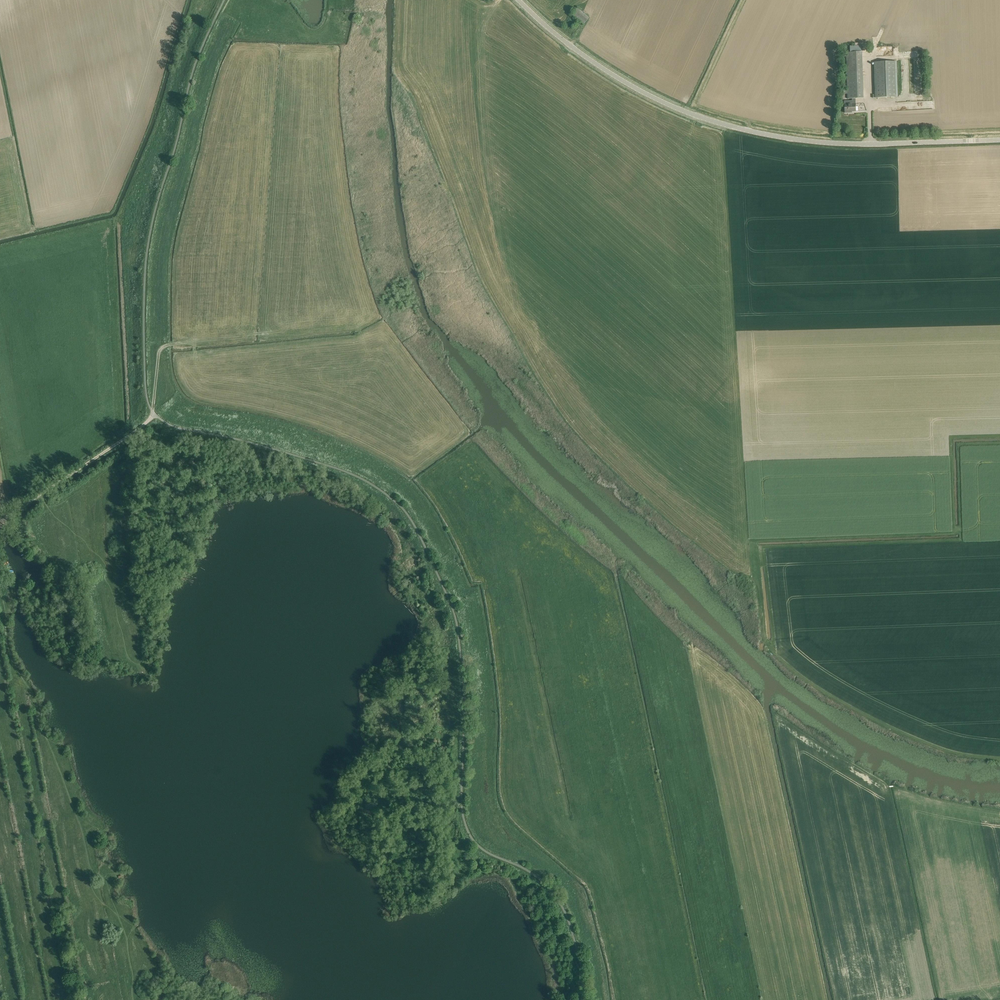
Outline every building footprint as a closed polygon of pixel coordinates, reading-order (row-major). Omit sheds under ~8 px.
[(577,7),(571,14),(585,26),(591,19),(577,7)] [(845,53),(847,90),(843,90),(843,94),(847,94),(847,99),(862,98),(860,52),(845,53)] [(898,97),(897,92),(896,62),(874,62),(875,98),(898,97)] [(856,111),(856,106),(855,103),(845,104),(845,108),(845,113),(849,113),(849,111),(856,111)]
